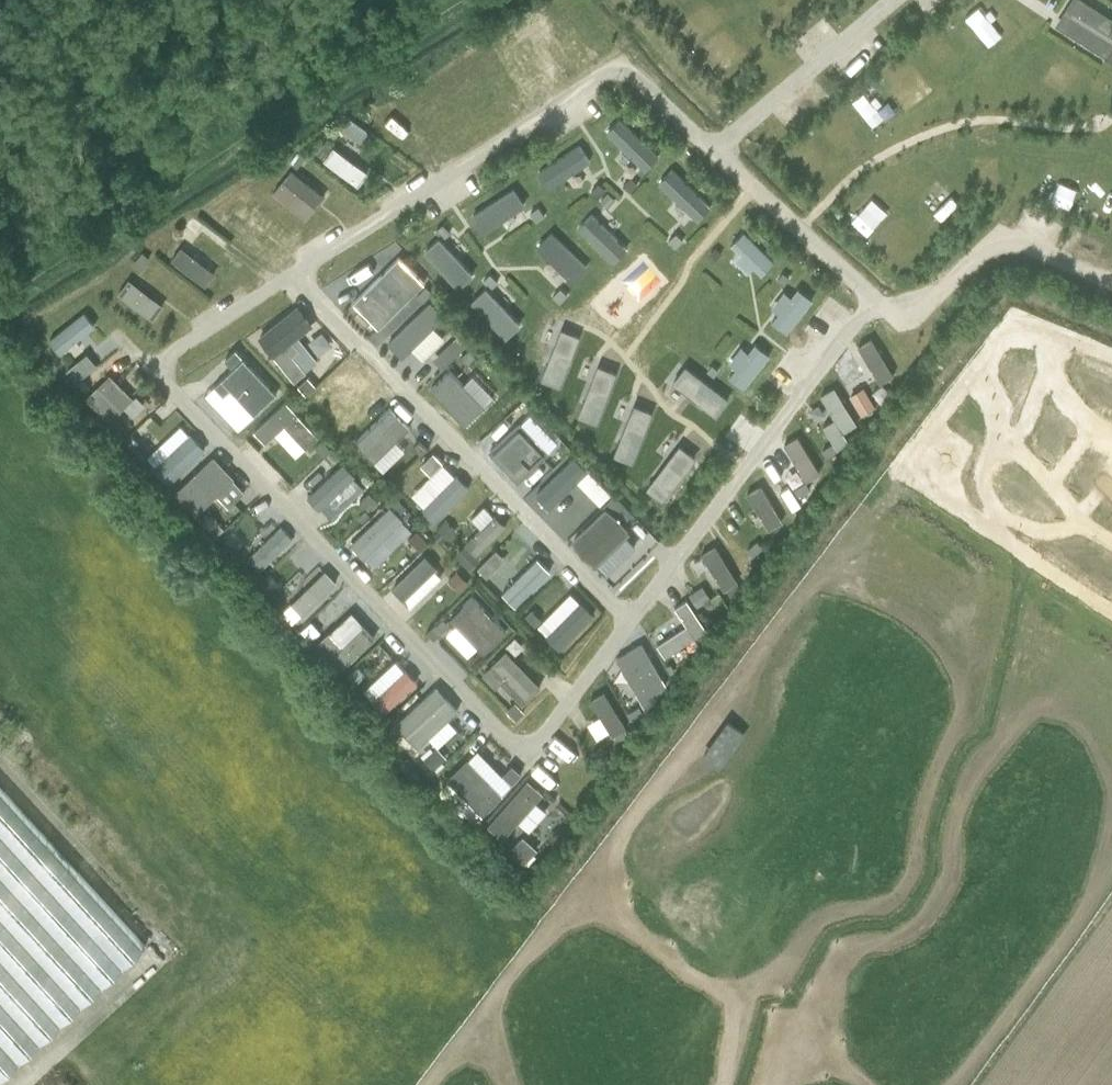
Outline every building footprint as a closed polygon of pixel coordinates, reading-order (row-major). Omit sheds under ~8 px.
[(1055,24),(1111,57),(1111,13),(1089,0),(1070,0),(1055,24)] [(541,13),(529,20),(535,29),(546,21),(541,13)] [(646,169),(660,155),(623,115),(608,128),(646,169)] [(364,141),(371,129),(348,117),(342,129),(364,141)] [(537,170),(550,189),(592,160),(579,142),(537,170)] [(325,157),(358,184),(369,170),(336,144),(325,157)] [(297,151),(289,161),(296,166),(304,156),(297,151)] [(674,165),(659,180),(700,219),(714,204),(674,165)] [(293,166),(274,190),(308,217),(327,194),(293,166)] [(630,178),(623,185),(629,191),(636,184),(630,178)] [(598,184),(590,192),(597,198),(604,190),(598,184)] [(484,231),(527,203),(515,185),(472,213),(484,231)] [(246,188),(239,198),(245,203),(253,193),(246,188)] [(607,193),(600,201),(607,207),(614,199),(607,193)] [(847,221),(863,237),(887,214),(872,197),(847,221)] [(537,207),(530,213),(536,221),(543,216),(537,207)] [(592,212),(578,227),(615,262),(629,247),(592,212)] [(192,217),(185,225),(195,233),(202,225),(192,217)] [(442,225),(435,231),(443,238),(449,232),(442,225)] [(758,277),(777,260),(747,229),(729,246),(758,277)] [(537,245),(575,280),(589,264),(552,230),(537,245)] [(675,234),(668,241),(674,247),(682,240),(675,234)] [(185,242),(173,256),(205,284),(217,270),(185,242)] [(715,248),(709,254),(715,259),(720,253),(715,248)] [(141,252),(134,262),(141,267),(148,257),(141,252)] [(489,274),(483,281),(490,288),(497,282),(489,274)] [(782,274),(777,280),(783,285),(788,279),(782,274)] [(151,315),(162,301),(130,277),(119,291),(151,315)] [(781,312),(773,321),(786,332),(817,299),(798,282),(776,306),(781,312)] [(425,287),(416,296),(422,302),(431,293),(425,287)] [(560,289),(552,296),(559,303),(566,296),(560,289)] [(297,301),(258,337),(297,381),(321,359),(300,336),(315,322),(297,301)] [(62,353),(76,339),(88,350),(104,333),(80,311),(51,342),(62,353)] [(441,366),(470,347),(461,335),(433,354),(441,366)] [(872,336),(857,345),(881,383),(896,373),(872,336)] [(750,351),(745,347),(726,374),(747,389),(772,352),(757,341),(750,351)] [(323,375),(347,353),(339,345),(316,366),(323,375)] [(208,375),(215,383),(205,392),(241,430),(282,391),(239,346),(208,375)] [(468,350),(460,357),(467,364),(475,356),(468,350)] [(87,355),(69,370),(77,380),(95,366),(87,355)] [(711,366),(707,372),(713,377),(718,371),(711,366)] [(111,372),(87,394),(110,419),(134,398),(111,372)] [(307,378),(297,386),(305,395),(315,386),(307,378)] [(843,433),(860,423),(837,384),(821,394),(843,433)] [(183,422),(146,456),(171,483),(208,449),(183,422)] [(808,481),(823,472),(799,433),(785,442),(808,481)] [(131,435),(125,439),(132,447),(138,442),(131,435)] [(420,440),(413,447),(421,455),(428,448),(420,440)] [(833,445),(822,452),(827,459),(837,452),(833,445)] [(174,490),(197,514),(237,477),(214,453),(174,490)] [(432,453),(422,463),(431,472),(442,462),(432,453)] [(602,503),(614,491),(576,455),(539,494),(554,509),(580,482),(602,503)] [(747,492),(772,530),(787,520),(762,483),(747,492)] [(795,493),(784,499),(788,506),(799,500),(795,493)] [(573,538),(609,577),(646,544),(609,504),(573,538)] [(445,521),(437,529),(446,538),(454,530),(445,521)] [(217,523),(210,530),(215,536),(223,529),(217,523)] [(248,556),(260,570),(296,538),(284,524),(248,556)] [(756,541),(747,549),(752,556),(762,548),(756,541)] [(712,567),(727,590),(741,581),(717,544),(690,561),(699,575),(712,567)] [(498,548),(479,566),(488,576),(507,558),(498,548)] [(518,605),(552,570),(538,556),(504,592),(518,605)] [(255,567),(249,572),(257,581),(262,576),(255,567)] [(325,567),(285,609),(298,621),(338,579),(325,567)] [(532,610),(526,616),(535,625),(541,619),(532,610)] [(310,621),(300,631),(310,641),(320,631),(310,621)] [(627,651),(650,688),(666,678),(643,641),(627,651)] [(480,676),(497,691),(503,685),(526,706),(547,684),(507,648),(480,676)] [(398,657),(364,689),(386,713),(420,681),(398,657)] [(357,667),(347,676),(353,682),(363,674),(357,667)] [(438,684),(393,726),(413,747),(458,705),(438,684)] [(588,724),(599,742),(627,724),(604,690),(591,699),(601,715),(588,724)] [(515,703),(507,710),(515,719),(523,712),(515,703)] [(638,707),(627,714),(634,725),(642,714),(638,707)] [(603,746),(591,752),(595,760),(596,760),(606,754),(607,754),(603,746)] [(430,751),(423,758),(432,768),(439,762),(430,751)] [(511,766),(503,775),(512,783),(520,774),(511,766)] [(144,942),(143,941),(144,941),(0,786),(0,1076),(144,942)] [(519,840),(510,850),(524,863),(533,852),(519,840)]
